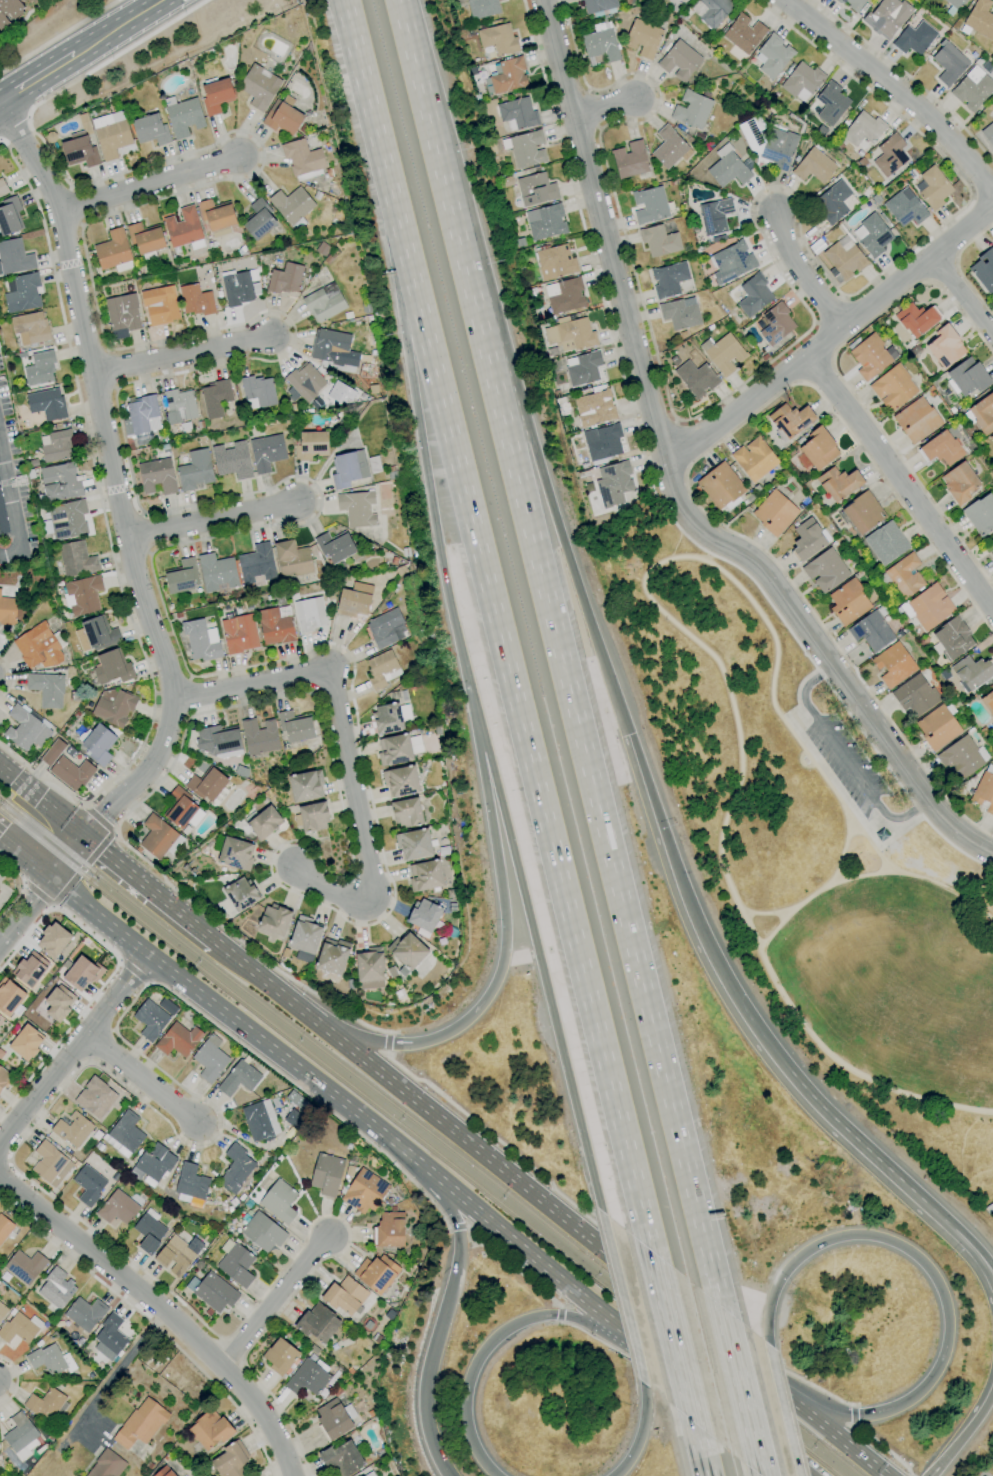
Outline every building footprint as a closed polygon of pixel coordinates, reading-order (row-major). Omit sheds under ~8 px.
[(10,23),(0,30),(0,0),(26,0),(24,2),(23,1),(21,3),(24,8),(21,10),(24,13),(14,20),(12,19),(9,21),(10,23)] [(468,2),(467,0),(497,0),(500,13),(472,20),(467,2),(468,2)] [(586,15),(582,0),(616,0),(618,7),(586,15)] [(699,1),(700,0),(727,0),(734,6),(712,31),(699,18),(707,9),(699,1)] [(839,3),(834,0),(867,0),(865,2),(870,6),(862,15),(858,12),(857,13),(848,6),(849,5),(845,2),(843,5),(840,3),(839,3)] [(871,14),(882,0),(896,0),(900,3),(902,0),(913,9),(890,38),(891,39),(888,42),(862,20),(869,12),(871,14)] [(957,11),(944,0),(966,0),(957,11)] [(974,5),(977,0),(988,0),(992,2),(986,12),(992,16),(992,36),(990,41),(963,24),(974,5)] [(747,56),(722,36),(739,15),(738,15),(740,12),(750,20),(746,25),(751,29),(757,21),(769,30),(766,33),(765,33),(747,56)] [(651,61),(638,55),(642,46),(637,44),(634,50),(621,45),(623,41),(624,42),(635,18),(664,31),(656,47),(657,48),(652,58),(653,59),(651,61)] [(919,57),(909,49),(904,55),(891,44),(894,41),(895,41),(907,26),(913,31),(921,21),(938,34),(919,57)] [(497,57),(494,45),(481,48),(477,31),(509,22),(513,38),(516,37),(520,51),(512,53),(511,53),(497,57)] [(606,64),(603,54),(587,58),(581,36),(611,28),(620,60),(606,64)] [(773,81),(758,69),(766,59),(757,52),(770,36),(769,35),(772,32),(783,41),(780,45),(785,48),(787,45),(797,53),(794,57),(793,56),(773,81)] [(684,84),(673,76),(679,69),(675,66),(667,74),(656,64),(659,61),(678,39),(702,60),(686,80),(687,80),(684,84)] [(948,88),(937,78),(944,70),(931,58),(947,41),(970,63),(950,85),(951,85),(948,88)] [(494,94),(489,77),(502,73),(499,62),(518,57),(518,56),(522,55),(526,69),(521,71),(522,75),(525,74),(528,87),(525,88),(525,86),(520,87),(507,90),(507,91),(494,94)] [(794,98),(780,87),(800,61),(813,71),(815,67),(827,76),(811,95),(802,88),(794,98)] [(262,113),(248,105),(253,98),(237,88),(253,63),(282,81),(262,113)] [(975,65),(992,82),(992,90),(975,110),(976,111),(973,114),(964,106),(966,103),(963,100),(960,103),(949,93),(952,90),(955,87),(966,76),(965,75),(975,65)] [(206,118),(201,100),(206,98),(202,86),(205,85),(203,81),(216,77),(217,81),(229,77),(235,98),(234,98),(234,100),(219,105),(221,113),(206,118)] [(831,127),(817,116),(825,106),(816,99),(826,86),(826,85),(828,83),(828,82),(830,79),(842,88),(839,92),(851,102),(831,127)] [(701,131),(675,119),(674,120),(670,118),(675,104),(685,109),(688,103),(680,100),(685,88),(691,90),(690,92),(713,101),(701,131)] [(291,136),(278,128),(275,132),(261,123),(277,98),(282,102),(286,95),(295,101),(291,108),(304,116),(291,136)] [(516,130),(514,119),(500,123),(496,105),(528,96),(532,112),(536,110),(540,125),(536,126),(536,125),(516,130)] [(175,141),(165,107),(196,97),(205,127),(195,130),(193,125),(187,127),(190,136),(175,141)] [(863,153),(856,147),(855,148),(841,136),(862,110),(874,120),(877,117),(888,126),(886,129),(885,129),(873,145),(871,143),(863,153)] [(87,135),(86,132),(86,133),(85,129),(82,130),(78,115),(86,113),(92,133),(87,135)] [(158,146),(156,139),(139,144),(131,121),(158,113),(162,126),(166,125),(171,142),(158,146)] [(103,163),(91,120),(111,114),(113,123),(126,119),(133,144),(115,149),(118,159),(103,163)] [(786,172),(772,167),(774,163),(760,157),(761,154),(751,151),(737,126),(753,118),(765,142),(771,127),(786,132),(786,131),(799,136),(786,172)] [(980,132),(992,122),(992,149),(980,132)] [(304,134),(299,131),(304,123),(309,127),(304,134)] [(667,170),(651,154),(663,142),(656,134),(666,123),(670,127),(669,128),(693,152),(685,161),(680,157),(667,170)] [(828,130),(823,136),(816,131),(821,124),(828,130)] [(517,169),(511,148),(503,151),(501,141),(509,139),(509,138),(537,130),(536,130),(541,129),(545,143),(535,146),(536,151),(543,149),(547,162),(542,163),(542,162),(517,169)] [(86,168),(84,161),(67,166),(66,162),(60,143),(71,140),(69,135),(83,131),(84,134),(85,133),(86,136),(87,135),(91,147),(94,146),(100,164),(86,168)] [(50,143),(46,141),(45,136),(48,133),(52,132),(56,135),(57,139),(54,143),(50,143)] [(885,178),(872,162),(882,154),(877,148),(893,135),(893,134),(896,132),(906,145),(900,149),(909,160),(885,178)] [(293,177),(290,167),(292,166),(289,158),(285,159),(280,146),(303,138),(308,152),(320,148),(326,168),(314,172),(313,171),(293,177)] [(620,180),(611,151),(623,148),(625,154),(630,152),(628,143),(642,139),(643,143),(642,143),(650,171),(620,180)] [(721,188),(706,171),(720,159),(715,153),(727,142),(734,150),(732,152),(742,163),(747,159),(754,167),(749,171),(753,176),(741,186),(735,177),(721,188)] [(823,184),(809,173),(802,182),(791,172),(793,169),(813,146),(838,167),(823,184)] [(854,162),(849,157),(853,152),(858,157),(854,162)] [(933,213),(930,210),(931,209),(928,205),(918,193),(927,186),(919,176),(934,164),(954,190),(941,200),(944,204),(933,213)] [(327,178),(325,170),(331,168),(333,176),(327,178)] [(523,207),(516,179),(545,172),(548,184),(555,182),(559,198),(547,201),(523,207)] [(9,192),(0,197),(0,178),(1,178),(9,192)] [(831,227),(821,216),(826,212),(816,200),(840,179),(852,193),(842,202),(849,211),(833,224),(834,224),(831,227)] [(290,227),(268,199),(279,190),(285,197),(299,186),(316,206),(290,227)] [(637,226),(633,211),(644,209),(642,203),(635,206),(631,192),(636,191),(636,193),(662,186),(670,217),(642,224),(642,225),(637,226)] [(318,201),(313,198),(316,191),(322,194),(318,201)] [(902,228),(883,204),(899,191),(908,201),(914,196),(930,215),(917,226),(912,219),(902,228)] [(2,237),(0,232),(0,207),(3,206),(1,201),(16,195),(22,210),(18,212),(24,228),(2,237)] [(256,242),(240,224),(254,212),(249,206),(260,197),(272,211),(269,214),(277,224),(256,242)] [(705,236),(698,205),(731,198),(734,212),(724,215),(727,232),(705,236)] [(210,232),(207,223),(203,224),(197,203),(211,199),(213,206),(230,201),(237,224),(210,232)] [(532,241),(527,224),(540,221),(537,209),(557,204),(557,203),(561,202),(564,216),(560,218),(561,222),(565,221),(568,234),(564,235),(563,233),(532,241)] [(172,249),(162,219),(173,216),(175,223),(182,221),(179,209),(192,205),(203,239),(172,249)] [(872,260),(870,258),(871,257),(867,253),(868,253),(858,241),(859,240),(853,232),(861,225),(859,223),(874,212),(895,238),(882,248),(884,251),(872,260)] [(140,256),(136,243),(131,245),(125,227),(140,222),(142,230),(158,225),(165,248),(140,256)] [(650,258),(646,243),(642,244),(638,229),(642,228),(642,229),(662,224),(665,235),(678,232),(682,250),(650,258)] [(101,271),(93,246),(110,240),(107,231),(122,227),(132,261),(101,271)] [(2,275),(0,266),(0,242),(21,237),(24,255),(34,254),(37,268),(2,275)] [(718,286),(712,274),(718,270),(716,266),(714,267),(709,258),(711,257),(711,255),(739,241),(739,240),(742,239),(748,250),(746,251),(748,255),(751,253),(758,267),(754,269),(753,268),(718,286)] [(815,255),(809,247),(819,239),(826,246),(815,255)] [(324,258),(315,251),(322,242),(331,248),(324,258)] [(838,284),(828,272),(833,268),(822,253),(836,242),(844,252),(854,244),(869,264),(858,273),(855,269),(851,272),(854,275),(844,283),(843,281),(838,284)] [(556,277),(553,266),(540,270),(535,252),(540,251),(539,247),(545,245),(545,246),(549,245),(550,248),(567,243),(571,259),(575,258),(579,272),(575,274),(574,272),(556,277)] [(978,258),(992,245),(992,292),(989,295),(968,269),(979,260),(978,258)] [(328,265),(323,261),(331,252),(336,256),(328,265)] [(279,294),(266,291),(271,269),(283,272),(285,262),(304,267),(297,293),(289,291),(288,293),(279,291),(279,294)] [(656,301),(653,286),(657,285),(656,281),(654,281),(651,269),(654,268),(654,270),(685,262),(688,272),(689,272),(691,279),(677,282),(680,294),(664,298),(665,299),(656,301)] [(228,308),(221,277),(249,271),(252,284),(258,282),(261,295),(255,296),(255,298),(253,298),(253,300),(240,303),(241,306),(228,308)] [(8,314),(3,294),(8,293),(6,280),(13,279),(13,277),(38,272),(41,286),(36,288),(37,295),(39,295),(42,307),(34,309),(34,308),(8,314)] [(748,319),(736,304),(747,296),(740,287),(753,277),(752,276),(758,272),(767,283),(764,286),(774,298),(765,306),(764,305),(748,319)] [(552,315),(544,287),(556,283),(577,277),(576,277),(580,276),(584,290),(579,291),(581,296),(583,296),(586,308),(583,309),(582,307),(552,315)] [(319,323),(318,321),(316,323),(309,311),(308,312),(301,299),(321,288),(333,282),(348,307),(319,323)] [(202,316),(202,313),(193,315),(193,312),(184,314),(179,287),(197,283),(200,294),(211,292),(215,313),(202,316)] [(151,327),(146,307),(144,307),(140,292),(173,285),(180,318),(171,320),(172,322),(151,327)] [(114,333),(114,331),(111,331),(105,300),(135,293),(138,308),(137,308),(141,329),(126,332),(126,331),(114,333)] [(673,331),(669,319),(662,321),(658,304),(662,303),(662,304),(682,299),(684,307),(696,304),(701,324),(673,331)] [(770,347),(759,333),(769,325),(762,316),(780,301),(789,312),(786,315),(796,327),(770,347)] [(915,340),(906,329),(905,330),(894,316),(910,302),(917,311),(921,307),(924,312),(930,307),(931,308),(933,306),(942,317),(939,319),(940,320),(915,340)] [(363,315),(361,304),(370,303),(372,314),(363,315)] [(31,347),(30,344),(21,346),(18,334),(13,335),(10,318),(41,312),(43,320),(46,319),(47,325),(48,325),(51,340),(42,342),(42,344),(38,345),(38,343),(36,343),(36,346),(31,347)] [(575,351),(572,340),(560,343),(555,325),(558,325),(556,319),(568,316),(569,321),(586,317),(590,332),(594,331),(598,345),(594,347),(594,346),(575,351)] [(943,370),(925,347),(937,337),(934,333),(947,323),(960,340),(959,340),(962,344),(961,345),(966,352),(965,353),(967,355),(961,360),(959,357),(943,370)] [(357,368),(309,358),(314,337),(316,330),(318,330),(318,328),(352,335),(348,351),(360,353),(357,368)] [(681,339),(679,333),(685,331),(687,337),(681,339)] [(724,379),(721,375),(716,369),(717,368),(704,352),(728,332),(745,353),(746,352),(749,356),(738,365),(733,358),(729,362),(736,370),(724,379)] [(865,383),(856,371),(861,367),(856,361),(856,362),(850,355),(849,352),(874,332),(883,344),(881,346),(885,351),(891,346),(898,355),(893,360),(893,361),(865,383)] [(27,387),(23,368),(33,366),(31,354),(53,350),(56,363),(53,363),(55,372),(52,373),(54,382),(27,387)] [(571,388),(566,367),(567,367),(565,360),(576,357),(576,356),(589,353),(589,352),(599,350),(603,365),(596,367),(599,380),(571,388)] [(963,398),(946,373),(969,356),(975,364),(977,362),(992,383),(978,393),(975,389),(963,398)] [(696,401),(693,397),(694,397),(674,371),(688,360),(696,370),(705,363),(718,379),(719,378),(721,382),(710,391),(707,387),(703,390),(705,393),(696,401)] [(307,404),(286,381),(285,381),(283,379),(294,369),(296,370),(305,362),(307,364),(309,362),(327,383),(315,393),(317,395),(307,404)] [(890,413),(880,401),(886,396),(885,395),(879,400),(868,386),(874,381),(875,382),(898,363),(911,378),(909,380),(918,391),(890,413)] [(258,409),(256,398),(244,400),(240,379),(253,376),(254,379),(262,377),(263,380),(271,378),(277,405),(258,409)] [(207,420),(200,389),(208,387),(208,384),(214,383),(214,382),(228,379),(233,401),(220,403),(223,417),(207,420)] [(336,381),(356,392),(353,399),(347,398),(343,405),(327,396),(336,381)] [(369,394),(368,386),(377,385),(378,393),(369,394)] [(43,411),(30,414),(26,395),(58,388),(60,397),(63,396),(67,418),(46,423),(43,411)] [(168,425),(166,413),(168,412),(167,407),(162,408),(161,403),(165,402),(164,395),(163,395),(163,392),(177,389),(177,391),(190,388),(191,391),(193,390),(198,418),(182,421),(183,423),(168,425)] [(581,428),(574,398),(604,391),(604,389),(609,388),(612,398),(610,399),(612,406),(614,405),(617,419),(581,428)] [(967,410),(992,391),(992,430),(984,437),(973,422),(975,420),(967,410)] [(124,436),(120,415),(126,410),(128,410),(127,407),(126,407),(125,404),(129,404),(128,399),(133,397),(134,400),(140,398),(155,394),(159,417),(158,417),(160,429),(149,431),(149,432),(133,436),(132,435),(124,436)] [(912,445),(892,417),(921,396),(930,408),(931,407),(943,423),(912,445)] [(292,413),(290,405),(297,403),(300,411),(292,413)] [(789,441),(780,430),(778,432),(773,425),(767,417),(785,403),(791,411),(794,408),(798,413),(806,406),(816,419),(789,441)] [(591,462),(586,444),(599,441),(596,430),(614,425),(614,424),(618,423),(622,437),(618,438),(622,454),(591,462)] [(817,472),(799,449),(810,440),(807,435),(820,425),(836,445),(834,447),(840,454),(817,472)] [(948,467),(941,458),(938,461),(935,457),(928,462),(927,461),(925,462),(917,451),(919,449),(919,448),(952,425),(960,436),(955,440),(961,448),(965,454),(948,467)] [(44,464),(41,447),(50,445),(48,434),(67,430),(67,429),(70,428),(73,442),(71,443),(72,451),(70,452),(71,458),(44,464)] [(295,462),(294,446),(300,446),(300,432),(328,431),(328,456),(311,456),(311,461),(295,462)] [(257,475),(249,441),(281,434),(287,459),(269,463),(271,472),(257,475)] [(753,484),(730,455),(741,445),(747,452),(749,451),(745,446),(758,436),(780,463),(753,484)] [(799,445),(796,442),(802,436),(805,440),(799,445)] [(237,481),(235,472),(217,476),(217,473),(214,474),(213,465),(215,465),(211,447),(223,445),(224,450),(233,448),(232,443),(245,441),(253,477),(237,481)] [(181,492),(176,467),(190,465),(187,452),(207,448),(214,482),(203,484),(202,483),(195,484),(195,489),(181,492)] [(334,491),(330,475),(335,474),(332,460),(334,459),(334,456),(363,449),(370,477),(359,480),(359,479),(348,482),(350,487),(334,491)] [(163,496),(160,484),(153,485),(154,493),(144,495),(137,465),(170,458),(177,493),(163,496)] [(31,468),(29,461),(37,459),(39,466),(31,468)] [(591,513),(587,498),(599,495),(595,481),(601,479),(598,469),(621,462),(628,460),(632,474),(628,475),(629,480),(632,479),(635,491),(632,492),(631,491),(622,493),(625,503),(591,513)] [(718,511),(696,482),(723,461),(747,491),(731,503),(730,501),(718,511)] [(959,508),(946,490),(947,490),(944,485),(945,485),(940,478),(963,461),(981,485),(968,494),(971,498),(959,508)] [(47,503),(45,495),(44,495),(43,489),(44,489),(40,469),(73,462),(76,473),(74,474),(75,482),(81,481),(84,495),(47,503)] [(835,504),(827,493),(826,494),(821,486),(821,487),(815,479),(834,466),(839,474),(843,472),(846,476),(855,470),(864,483),(835,504)] [(28,479),(27,471),(33,469),(35,478),(28,479)] [(579,479),(578,473),(588,470),(590,476),(579,479)] [(756,495),(751,490),(757,484),(762,490),(756,495)] [(776,538),(761,525),(763,523),(752,514),(774,489),(799,511),(776,538)] [(858,537),(849,524),(850,523),(842,510),(852,503),(851,501),(867,490),(887,517),(858,537)] [(347,528),(346,510),(338,511),(336,494),(374,491),(375,505),(370,505),(371,515),(376,514),(377,526),(347,528)] [(9,533),(0,535),(0,492),(9,533)] [(989,493),(992,498),(992,529),(980,538),(961,511),(977,499),(978,501),(989,493)] [(54,542),(50,521),(51,521),(47,507),(85,499),(88,514),(83,515),(84,522),(86,522),(88,533),(86,534),(87,535),(54,542)] [(801,563),(800,562),(799,563),(791,553),(793,551),(792,550),(796,547),(793,543),(799,538),(793,530),(810,517),(821,532),(819,533),(827,543),(801,563)] [(883,566),(863,539),(890,520),(910,547),(883,566)] [(333,565),(326,554),(323,556),(313,539),(327,532),(331,539),(345,531),(357,552),(333,565)] [(64,578),(58,545),(84,540),(87,558),(97,556),(100,571),(64,578)] [(281,579),(273,544),(294,540),(296,550),(308,547),(313,572),(281,579)] [(244,585),(238,556),(254,553),(253,545),(268,541),(277,577),(264,580),(263,575),(253,578),(254,583),(244,585)] [(823,595),(813,581),(818,577),(817,575),(810,580),(801,568),(808,562),(809,563),(830,547),(851,575),(823,595)] [(904,600),(883,572),(912,551),(920,563),(913,569),(915,573),(916,572),(925,584),(904,600)] [(205,593),(197,556),(213,553),(215,561),(233,557),(239,586),(228,588),(226,583),(217,585),(218,590),(205,593)] [(169,595),(163,571),(180,567),(179,560),(193,557),(199,585),(195,586),(196,589),(169,595)] [(399,577),(394,570),(403,566),(406,570),(399,577)] [(72,618),(69,606),(74,605),(72,595),(66,597),(63,583),(70,582),(93,576),(100,574),(104,591),(96,593),(101,611),(72,618)] [(844,627),(830,609),(835,605),(828,595),(854,576),(863,590),(861,592),(872,607),(844,627)] [(355,618),(335,614),(336,608),(337,609),(341,589),(351,591),(353,582),(373,586),(367,616),(356,614),(355,618)] [(925,633),(913,617),(915,616),(906,603),(935,582),(945,595),(939,600),(940,600),(946,596),(956,610),(925,633)] [(15,627),(0,625),(0,589),(1,589),(1,597),(17,599),(15,618),(16,618),(15,627)] [(299,635),(298,630),(299,630),(293,602),(322,596),(327,624),(325,624),(326,625),(313,628),(313,632),(299,635)] [(873,653),(862,639),(868,635),(867,633),(855,642),(847,630),(883,604),(889,612),(881,618),(895,638),(873,653)] [(264,646),(256,612),(277,607),(279,618),(290,616),(296,640),(281,644),(281,642),(264,646)] [(378,650),(371,636),(372,636),(366,625),(369,624),(367,621),(370,619),(371,621),(397,607),(404,622),(402,623),(408,635),(378,650)] [(90,649),(80,623),(103,614),(109,630),(117,628),(122,642),(103,649),(102,645),(90,649)] [(227,656),(226,650),(220,621),(233,619),(233,618),(252,614),(259,647),(242,650),(243,652),(227,656)] [(948,663),(941,652),(943,650),(932,635),(942,628),(941,626),(957,614),(971,634),(969,636),(974,644),(948,663)] [(201,662),(201,659),(191,661),(186,635),(183,635),(181,623),(204,618),(209,644),(220,642),(223,657),(201,662)] [(29,671),(20,657),(22,656),(12,642),(31,630),(30,629),(44,620),(47,625),(46,626),(52,635),(58,631),(66,644),(60,648),(61,648),(58,650),(62,656),(63,661),(55,666),(43,669),(39,662),(33,666),(34,667),(29,671)] [(888,690),(879,678),(887,672),(883,666),(878,670),(870,660),(897,640),(918,668),(888,690)] [(99,686),(93,669),(100,666),(97,656),(117,648),(117,649),(119,648),(125,664),(130,662),(136,677),(120,683),(118,677),(109,680),(109,682),(99,686)] [(374,692),(368,679),(371,678),(367,670),(370,669),(366,661),(390,649),(402,674),(386,682),(387,686),(374,692)] [(990,659),(992,663),(992,675),(970,692),(962,681),(961,682),(950,667),(967,655),(973,663),(980,659),(983,663),(987,660),(988,661),(990,659)] [(915,718),(908,708),(904,712),(890,693),(918,672),(930,689),(933,687),(941,699),(915,718)] [(62,710),(40,709),(41,691),(26,690),(26,674),(64,675),(64,695),(62,695),(62,710)] [(989,686),(992,683),(992,720),(979,700),(992,690),(989,686)] [(121,730),(90,714),(101,692),(113,689),(116,691),(117,689),(124,692),(125,690),(139,698),(132,712),(128,711),(125,718),(127,719),(121,730)] [(71,700),(70,692),(79,691),(81,699),(71,700)] [(377,735),(374,722),(372,713),(376,712),(375,707),(398,702),(399,707),(409,705),(412,720),(402,722),(404,729),(377,735)] [(25,752),(2,734),(9,726),(14,730),(19,724),(6,714),(15,703),(19,705),(18,706),(20,707),(22,705),(22,706),(23,704),(51,726),(49,730),(52,732),(40,748),(33,742),(25,752)] [(933,752),(921,736),(923,734),(915,723),(942,703),(962,731),(933,752)] [(290,750),(289,743),(288,744),(285,731),(281,732),(277,713),(292,710),(293,717),(310,714),(315,737),(304,740),(306,746),(290,750)] [(248,756),(240,721),(255,718),(258,730),(265,728),(264,721),(274,719),(280,749),(248,756)] [(102,769),(87,756),(90,753),(80,744),(98,723),(113,736),(114,736),(117,739),(106,752),(112,757),(102,769)] [(215,757),(198,750),(195,739),(198,739),(196,730),(219,725),(220,730),(237,726),(242,749),(214,755),(215,757)] [(380,768),(377,753),(380,753),(378,740),(408,733),(409,738),(419,735),(423,752),(412,755),(413,760),(380,768)] [(954,782),(946,771),(952,767),(951,766),(945,770),(935,756),(966,734),(978,750),(976,751),(985,763),(963,780),(961,778),(954,782)] [(49,767),(40,760),(57,738),(66,746),(49,767)] [(72,759),(64,752),(70,746),(78,753),(72,759)] [(75,792),(48,771),(61,755),(77,768),(84,760),(97,770),(83,787),(81,785),(75,792)] [(390,799),(388,786),(385,787),(381,772),(414,765),(420,792),(390,799)] [(211,803),(204,797),(202,800),(200,797),(199,798),(184,786),(193,775),(199,779),(206,770),(208,772),(212,767),(229,781),(211,803)] [(294,803),(288,777),(321,770),(324,784),(320,785),(323,797),(294,803)] [(984,771),(992,776),(992,816),(984,812),(989,803),(983,800),(980,806),(969,800),(984,771)] [(181,830),(162,815),(173,802),(167,797),(176,785),(191,797),(191,798),(193,799),(190,802),(204,814),(194,827),(188,822),(181,830)] [(400,829),(399,823),(395,824),(391,803),(418,797),(424,825),(410,827),(400,829)] [(304,834),(298,808),(325,802),(329,822),(326,823),(327,829),(304,834)] [(261,842),(259,840),(252,831),(246,836),(240,830),(246,825),(246,824),(270,805),(280,818),(281,818),(285,822),(261,842)] [(159,861),(138,845),(150,830),(142,824),(151,813),(180,835),(167,852),(166,851),(159,861)] [(403,862),(400,849),(397,850),(394,835),(427,828),(433,855),(403,862)] [(880,843),(874,834),(882,829),(888,837),(880,843)] [(249,872),(217,863),(225,836),(254,845),(250,858),(253,858),(249,872)] [(412,893),(409,879),(412,879),(409,866),(439,859),(444,886),(418,892),(417,892),(412,893)] [(237,913),(222,890),(233,882),(243,877),(246,882),(249,880),(253,886),(253,885),(261,897),(259,899),(237,913)] [(447,898),(446,890),(454,889),(455,898),(447,898)] [(430,934),(406,921),(416,901),(419,903),(422,898),(432,903),(432,904),(443,909),(430,934)] [(283,938),(257,928),(265,906),(270,908),(272,903),(293,912),(283,938)] [(314,956),(288,947),(298,915),(313,920),(312,922),(323,926),(314,956)] [(53,922),(71,936),(53,960),(34,945),(42,935),(40,933),(47,924),(49,926),(53,922)] [(404,978),(397,972),(403,965),(391,954),(391,953),(386,948),(396,938),(400,941),(408,932),(429,952),(411,972),(410,971),(404,978)] [(341,976),(315,968),(324,938),(337,942),(338,940),(351,944),(341,976)] [(440,946),(438,940),(444,938),(446,944),(440,946)] [(360,990),(359,982),(358,982),(355,954),(362,954),(362,953),(367,953),(367,948),(382,947),(385,980),(383,980),(383,988),(360,990)] [(30,950),(48,963),(45,967),(46,968),(34,982),(28,977),(23,984),(9,973),(21,958),(24,961),(28,957),(26,955),(30,950)] [(79,955),(92,966),(95,962),(104,970),(93,983),(91,980),(88,984),(87,983),(79,993),(72,988),(72,987),(60,978),(79,955)] [(65,959),(70,963),(65,969),(60,965),(65,959)] [(391,979),(386,970),(393,966),(398,975),(391,979)] [(7,1017),(0,1011),(0,978),(2,976),(7,979),(10,981),(9,982),(25,994),(7,1017)] [(54,986),(55,987),(58,984),(74,997),(66,1007),(69,1009),(57,1024),(44,1012),(49,1006),(42,1001),(54,986)] [(151,1044),(139,1034),(146,1026),(141,1022),(140,1023),(132,1016),(147,999),(170,1018),(160,1031),(161,1032),(151,1044)] [(185,1059),(172,1049),(166,1056),(153,1046),(163,1034),(164,1035),(175,1022),(188,1033),(193,1026),(204,1035),(185,1059)] [(25,1023),(43,1037),(35,1048),(38,1050),(31,1058),(29,1056),(25,1062),(6,1046),(25,1023)] [(210,1086),(198,1075),(204,1068),(192,1058),(212,1033),(222,1041),(216,1048),(230,1059),(219,1073),(220,1074),(210,1086)] [(229,1098),(217,1088),(240,1059),(263,1077),(250,1093),(239,1084),(237,1086),(238,1087),(229,1098)] [(4,1086),(0,1092),(0,1067),(10,1075),(7,1079),(10,1082),(6,1088),(4,1086)] [(99,1120),(84,1108),(83,1109),(73,1101),(84,1088),(85,1090),(87,1088),(85,1086),(94,1075),(108,1086),(107,1087),(118,1096),(99,1120)] [(253,1143),(241,1109),(262,1101),(275,1138),(265,1142),(264,1139),(253,1143)] [(132,1155),(107,1135),(124,1113),(124,1112),(126,1109),(139,1119),(133,1126),(146,1137),(132,1155)] [(297,1131),(283,1120),(292,1109),(306,1120),(297,1131)] [(76,1149),(64,1140),(63,1141),(50,1130),(59,1119),(68,1126),(73,1121),(69,1117),(74,1110),(94,1127),(76,1149)] [(54,1189),(30,1170),(37,1161),(39,1162),(42,1158),(34,1152),(44,1140),(56,1149),(55,1150),(73,1164),(54,1189)] [(157,1183),(133,1167),(145,1150),(149,1153),(156,1142),(168,1150),(167,1152),(177,1159),(168,1173),(166,1171),(157,1183)] [(233,1195),(217,1182),(224,1174),(223,1174),(233,1161),(224,1154),(234,1142),(247,1152),(244,1155),(256,1164),(239,1185),(241,1186),(233,1195)] [(335,1199),(320,1195),(321,1189),(309,1186),(318,1152),(345,1160),(335,1199)] [(205,1201),(174,1192),(183,1161),(198,1165),(195,1176),(199,1177),(199,1176),(211,1179),(205,1201)] [(90,1209),(77,1199),(84,1191),(72,1181),(85,1164),(107,1182),(98,1193),(100,1195),(90,1209)] [(352,1177),(345,1175),(347,1165),(355,1167),(352,1177)] [(363,1215),(355,1210),(340,1199),(345,1192),(361,1167),(390,1186),(373,1212),(368,1208),(363,1215)] [(287,1226),(258,1203),(278,1178),(298,1194),(288,1207),(297,1214),(287,1226)] [(126,1226),(113,1216),(107,1224),(95,1214),(105,1201),(106,1201),(116,1188),(141,1208),(126,1226)] [(991,1203),(992,1205),(992,1211),(988,1215),(984,1209),(991,1203)] [(266,1254),(239,1232),(257,1210),(288,1235),(278,1247),(274,1244),(266,1254)] [(404,1247),(376,1247),(376,1246),(372,1246),(372,1228),(378,1227),(378,1221),(380,1221),(380,1212),(404,1212),(404,1247)] [(150,1257),(138,1247),(144,1238),(132,1229),(145,1213),(167,1230),(158,1241),(160,1242),(159,1243),(160,1244),(150,1257)] [(15,1226),(0,1245),(0,1214),(15,1226)] [(178,1279),(169,1271),(175,1263),(171,1260),(165,1268),(154,1259),(173,1234),(186,1245),(193,1236),(204,1245),(202,1247),(205,1249),(199,1256),(198,1254),(178,1279)] [(245,1290),(216,1267),(235,1242),(255,1258),(245,1271),(254,1278),(245,1290)] [(28,1286),(3,1267),(17,1250),(29,1260),(36,1251),(49,1261),(39,1274),(38,1273),(28,1286)] [(379,1296),(358,1279),(352,1274),(365,1258),(371,1262),(375,1258),(378,1260),(382,1254),(401,1269),(392,1280),(392,1282),(390,1285),(388,1285),(381,1293),(381,1294),(379,1296)] [(59,1311),(37,1293),(46,1282),(44,1280),(55,1266),(67,1275),(63,1280),(66,1282),(69,1279),(75,1283),(73,1285),(77,1289),(59,1311)] [(218,1313),(192,1293),(209,1271),(240,1295),(230,1308),(225,1304),(218,1313)] [(350,1317),(337,1307),(334,1310),(320,1299),(333,1282),(337,1286),(346,1275),(369,1294),(359,1306),(350,1317)] [(88,1334),(63,1315),(77,1296),(90,1307),(96,1299),(108,1308),(88,1334)] [(325,1346),(309,1334),(306,1337),(293,1327),(306,1310),(309,1312),(317,1302),(335,1316),(334,1317),(343,1324),(325,1346)] [(9,1310),(0,1322),(0,1303),(9,1310)] [(7,1344),(0,1338),(0,1328),(5,1321),(8,1323),(17,1311),(40,1329),(27,1345),(15,1335),(7,1344)] [(116,1356),(94,1339),(103,1327),(101,1325),(111,1311),(124,1321),(116,1330),(129,1340),(116,1356)] [(281,1378),(269,1368),(271,1365),(261,1357),(268,1348),(270,1349),(279,1337),(300,1354),(281,1378)] [(51,1378),(43,1364),(33,1370),(25,1356),(39,1348),(41,1350),(54,1343),(62,1356),(67,1353),(77,1369),(69,1373),(66,1369),(51,1378)] [(316,1397),(303,1386),(296,1396),(284,1386),(307,1357),(314,1364),(318,1360),(329,1369),(326,1373),(331,1377),(316,1397)] [(50,1422),(41,1416),(40,1418),(22,1406),(31,1393),(41,1400),(50,1386),(67,1398),(50,1422)] [(126,1451),(112,1440),(121,1427),(134,1409),(136,1411),(147,1397),(170,1415),(162,1425),(161,1424),(144,1446),(136,1439),(126,1451)] [(330,1442),(330,1441),(327,1442),(318,1426),(320,1425),(317,1419),(320,1417),(315,1410),(336,1397),(342,1408),(349,1404),(357,1416),(350,1420),(354,1427),(330,1442)] [(206,1452),(188,1430),(194,1425),(193,1423),(199,1417),(211,1407),(220,1418),(222,1416),(236,1433),(224,1443),(221,1439),(206,1452)] [(15,1454),(2,1437),(15,1427),(9,1419),(21,1410),(40,1435),(15,1454)] [(249,1473),(245,1475),(219,1475),(210,1462),(224,1453),(222,1449),(234,1441),(235,1441),(238,1439),(249,1456),(246,1458),(248,1462),(244,1465),(249,1473)] [(359,1470),(349,1475),(333,1475),(330,1471),(328,1472),(317,1454),(332,1445),(334,1449),(349,1439),(364,1464),(357,1468),(359,1470)] [(127,1464),(118,1475),(85,1475),(96,1463),(95,1461),(106,1447),(127,1464)] [(165,1465),(175,1475),(153,1475),(165,1465)]
